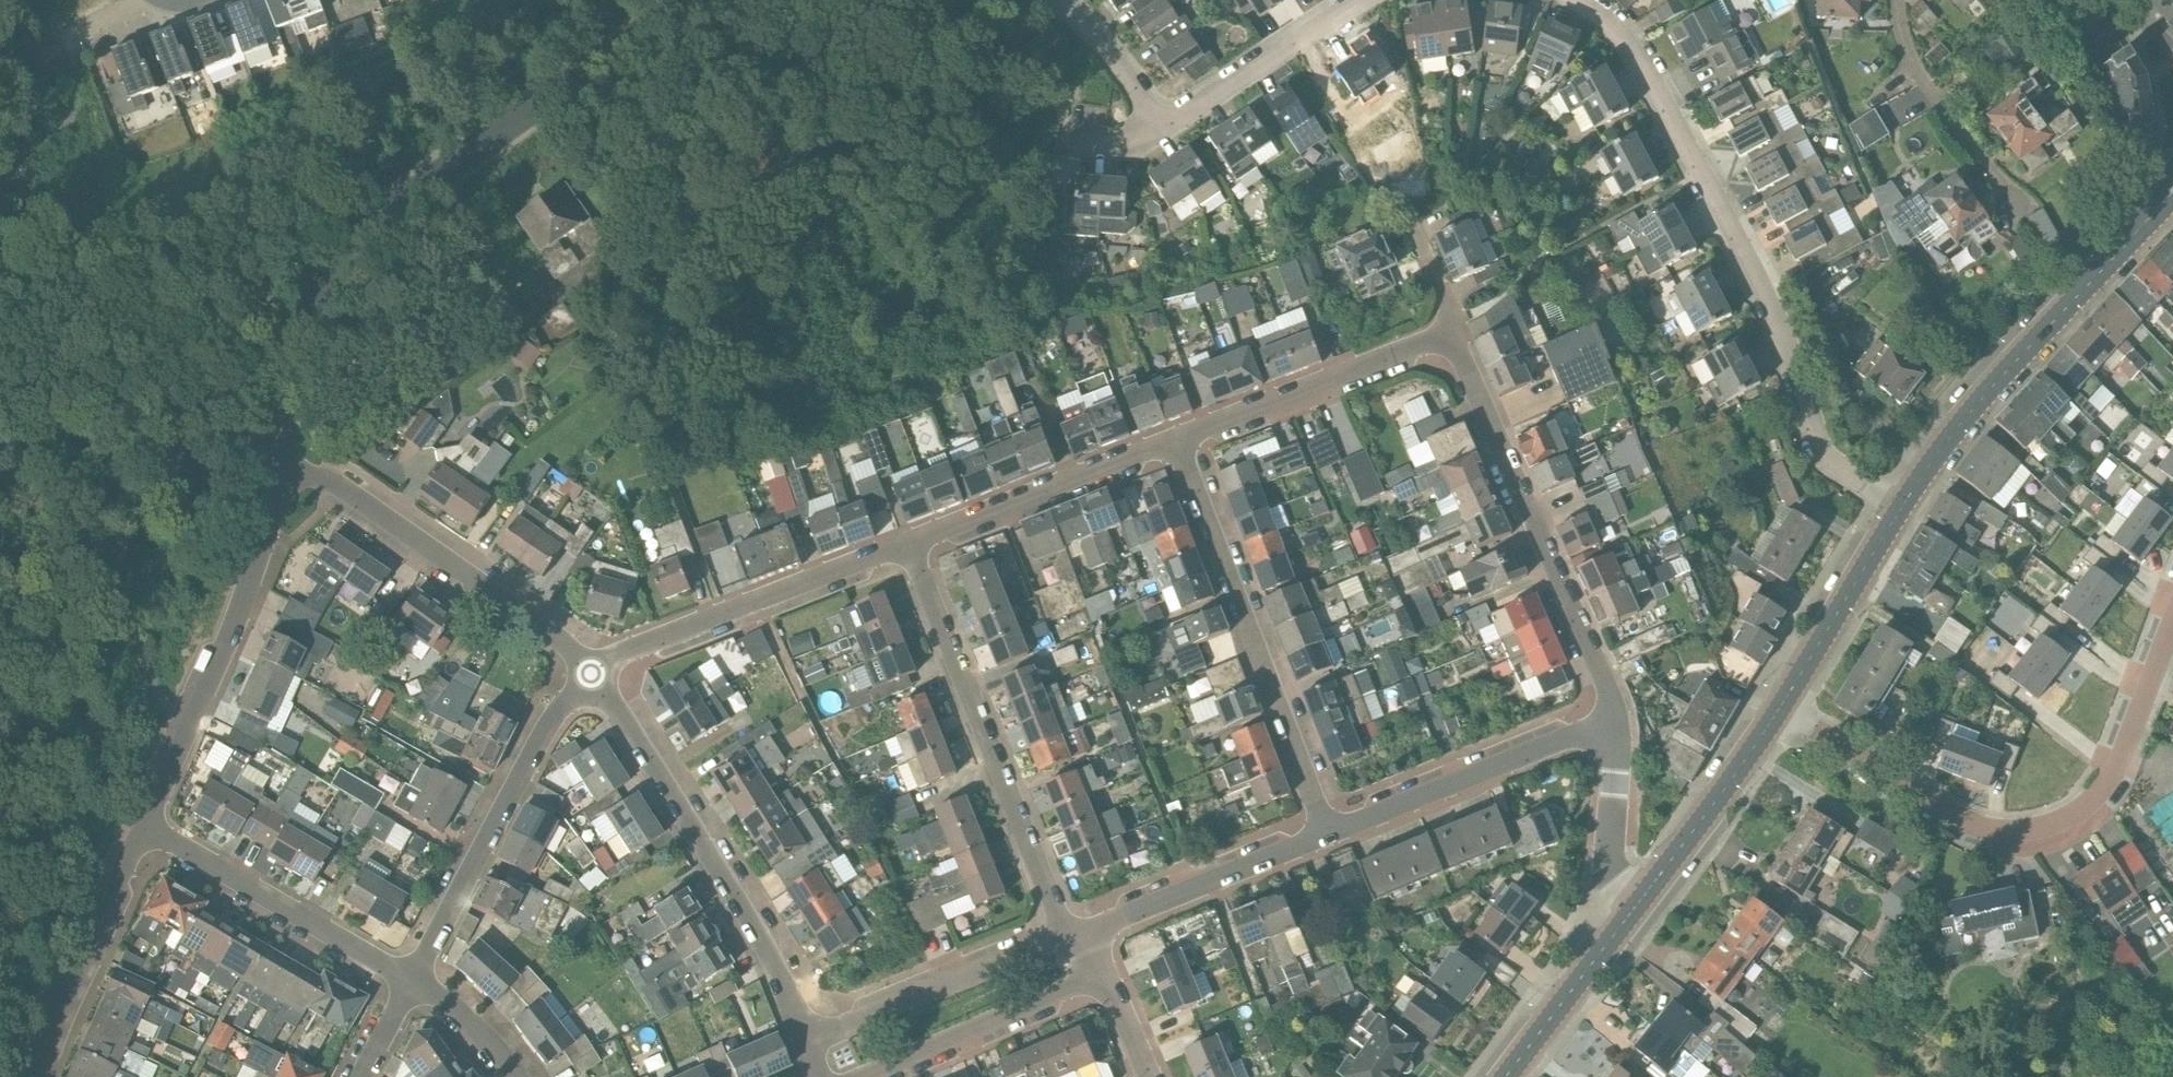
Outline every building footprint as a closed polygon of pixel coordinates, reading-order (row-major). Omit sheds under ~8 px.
[(293,64),(284,41),(283,42),(270,47),(261,22),(258,24),(249,0),(246,0),(227,7),(246,56),(254,78),(293,64)] [(329,25),(320,0),(266,0),(283,42),(284,41),(293,64),(306,60),(298,36),(329,25)] [(415,0),(399,7),(402,17),(418,11),(415,0)] [(1143,13),(1164,0),(1110,0),(1119,13),(1136,2),(1143,13)] [(1164,30),(1174,45),(1190,34),(1196,30),(1177,3),(1171,7),(1167,0),(1164,0),(1143,13),(1133,20),(1147,42),(1164,30)] [(1227,0),(1211,0),(1218,10),(1229,2),(1227,0)] [(1243,16),(1254,9),(1260,17),(1282,3),(1280,0),(1233,0),(1243,16)] [(1627,10),(1632,4),(1628,0),(1621,0),(1618,4),(1627,10)] [(1682,0),(1677,0),(1656,11),(1663,24),(1687,11),(1682,0)] [(1817,18),(1860,20),(1861,2),(1872,2),(1872,0),(1818,0),(1817,18)] [(1474,39),(1482,37),(1479,15),(1478,15),(1478,18),(1470,19),(1468,1),(1440,5),(1448,58),(1476,54),(1474,39)] [(1938,19),(1921,1),(1912,10),(1913,11),(1910,20),(1921,33),(1938,19)] [(382,10),(392,34),(410,27),(407,20),(400,19),(395,5),(382,10)] [(1419,63),(1448,58),(1440,5),(1411,10),(1414,28),(1407,29),(1406,27),(1405,27),(1408,51),(1417,49),(1419,63)] [(1483,53),(1516,58),(1524,10),(1490,5),(1483,53)] [(1715,66),(1734,56),(1746,50),(1745,48),(1749,41),(1744,30),(1737,34),(1729,19),(1718,25),(1710,11),(1671,32),(1687,62),(1707,51),(1715,66)] [(254,78),(246,56),(234,61),(224,34),(219,36),(211,13),(189,22),(208,70),(218,98),(230,94),(228,88),(254,78)] [(1559,64),(1566,67),(1580,36),(1550,23),(1535,57),(1530,68),(1528,72),(1551,82),(1559,64)] [(358,49),(355,40),(349,25),(332,31),(341,56),(358,49)] [(218,98),(208,70),(195,75),(185,49),(182,50),(173,28),(152,36),(170,84),(181,113),(218,98)] [(1197,44),(1190,34),(1174,45),(1157,56),(1172,78),(1188,66),(1195,76),(1191,79),(1193,80),(1218,63),(1202,39),(1197,44)] [(2012,34),(1993,49),(2009,69),(2026,56),(2019,46),(2020,45),(2012,34)] [(181,113),(170,84),(158,89),(148,63),(144,64),(135,42),(113,50),(126,84),(110,90),(121,117),(137,111),(143,130),(177,117),(177,114),(181,113)] [(1357,101),(1396,75),(1376,44),(1364,52),(1358,42),(1350,47),(1357,57),(1337,70),(1357,101)] [(1935,67),(1949,54),(1942,46),(1928,59),(1935,67)] [(2049,59),(2042,49),(2036,53),(2043,63),(2049,59)] [(2130,127),(2130,138),(2152,142),(2155,121),(2154,116),(2157,115),(2154,103),(2152,103),(2151,96),(2153,95),(2151,83),(2148,83),(2147,78),(2130,51),(2112,63),(2102,69),(2109,119),(2128,115),(2130,127)] [(1524,66),(1530,68),(1535,57),(1529,54),(1524,66)] [(1570,114),(1583,107),(1617,89),(1606,67),(1558,92),(1570,114)] [(1989,118),(2005,141),(2038,117),(2028,103),(2050,87),(2036,68),(2028,75),(2032,80),(2011,95),(2014,100),(1989,118)] [(1725,123),(1729,120),(1735,131),(1772,112),(1773,113),(1790,104),(1782,90),(1765,99),(1754,78),(1754,77),(1712,99),(1725,123)] [(1314,117),(1309,120),(1300,106),(1288,87),(1266,101),(1301,156),(1302,155),(1301,153),(1323,138),(1321,135),(1324,133),(1314,117)] [(1617,89),(1583,107),(1595,129),(1629,111),(1617,89)] [(1252,157),(1272,143),(1251,111),(1230,124),(1252,157)] [(1743,157),(1748,155),(1754,166),(1807,137),(1800,125),(1784,133),(1773,113),(1772,112),(1735,131),(1731,134),(1743,157)] [(2032,175),(2070,147),(2066,143),(2082,130),(2068,112),(2047,128),(2038,117),(2005,141),(2021,161),(2022,160),(2032,175)] [(1877,122),(1870,113),(1849,126),(1856,136),(1877,122)] [(1258,167),(1252,157),(1230,124),(1209,138),(1238,181),(1258,167)] [(1808,124),(1803,126),(1808,137),(1819,132),(1817,126),(1814,126),(1808,124)] [(1493,130),(1487,126),(1481,129),(1480,135),(1486,139),(1492,137),(1493,130)] [(1356,132),(1344,139),(1353,153),(1364,145),(1356,132)] [(1601,153),(1613,175),(1646,156),(1635,135),(1601,153)] [(1813,179),(1826,172),(1807,137),(1754,166),(1749,169),(1762,192),(1766,189),(1772,201),(1813,179)] [(1222,192),(1214,181),(1213,182),(1192,150),(1170,164),(1198,207),(1222,192)] [(1646,156),(1613,175),(1625,197),(1659,179),(1646,156)] [(1827,158),(1821,161),(1827,171),(1837,166),(1835,161),(1833,160),(1827,158)] [(1065,193),(1063,235),(1100,237),(1100,233),(1103,180),(1086,179),(1087,169),(1079,168),(1080,162),(1057,160),(1055,190),(1078,191),(1077,194),(1065,193)] [(1182,222),(1200,210),(1199,208),(1198,207),(1170,164),(1150,177),(1172,210),(1173,209),(1182,222)] [(1920,236),(1973,197),(1957,176),(1939,190),(1932,180),(1918,190),(1919,191),(1896,208),(1900,214),(1892,221),(1900,232),(1911,224),(1920,236)] [(1785,224),(1791,235),(1828,216),(1844,207),(1836,190),(1823,197),(1813,179),(1772,201),(1768,203),(1780,227),(1785,224)] [(1137,227),(1138,212),(1126,212),(1128,182),(1103,180),(1100,233),(1128,235),(1137,227)] [(588,258),(611,241),(603,228),(599,231),(569,187),(544,204),(566,236),(575,230),(582,241),(578,244),(588,258)] [(1849,193),(1841,197),(1845,205),(1854,201),(1849,193)] [(1971,235),(1981,247),(1998,234),(1988,220),(1989,220),(1973,197),(1920,236),(1918,238),(1941,269),(1950,262),(1946,257),(1961,246),(1959,244),(1971,235)] [(559,241),(566,236),(544,204),(520,220),(550,264),(546,267),(555,280),(581,262),(571,248),(567,251),(559,241)] [(1445,260),(1481,245),(1471,221),(1484,216),(1479,205),(1454,215),(1459,227),(1435,237),(1445,260)] [(1638,254),(1639,253),(1639,254),(1650,247),(1685,228),(1673,206),(1641,224),(1635,214),(1610,227),(1615,237),(1626,238),(1628,237),(1638,254)] [(2028,218),(2045,248),(2061,239),(2044,209),(2028,218)] [(1840,237),(1828,216),(1791,235),(1786,238),(1799,261),(1805,273),(1806,274),(1864,243),(1856,229),(1840,237)] [(1650,247),(1662,269),(1697,250),(1685,228),(1650,247)] [(1334,250),(1335,253),(1328,256),(1335,272),(1347,267),(1361,300),(1395,285),(1389,270),(1397,266),(1396,263),(1402,261),(1404,255),(1402,250),(1396,248),(1390,250),(1381,229),(1334,250)] [(2037,259),(2022,234),(2008,242),(2024,268),(2037,259)] [(2171,237),(2149,261),(2172,286),(2172,240),(2171,237)] [(1903,259),(1918,249),(1913,242),(1898,252),(1903,259)] [(1509,272),(1504,261),(1490,266),(1481,245),(1445,260),(1455,282),(1479,272),(1484,283),(1509,272)] [(1067,249),(1058,249),(1058,263),(1067,263),(1067,249)] [(1311,296),(1297,261),(1279,268),(1292,303),(1311,296)] [(2149,261),(2134,277),(2159,303),(2165,297),(2172,305),(2172,286),(2149,261)] [(1616,267),(1604,273),(1608,279),(1619,273),(1616,267)] [(1672,319),(1720,294),(1708,272),(1674,290),(1675,293),(1663,300),(1672,319)] [(1124,275),(1112,278),(1114,290),(1127,287),(1124,275)] [(2142,322),(2159,303),(2134,277),(2115,297),(2141,324),(2142,323),(2142,322)] [(1234,290),(1243,314),(1255,310),(1247,286),(1234,290)] [(1231,318),(1243,314),(1234,290),(1222,295),(1231,318)] [(1488,371),(1521,356),(1521,355),(1536,348),(1512,294),(1485,316),(1490,328),(1491,328),(1494,335),(1476,343),(1488,371)] [(1686,313),(1697,334),(1732,316),(1720,294),(1672,319),(1673,319),(1686,313)] [(2126,341),(2141,324),(2115,297),(2091,322),(2116,349),(2140,373),(2148,365),(2126,341)] [(579,325),(564,303),(527,329),(546,348),(579,325)] [(2166,311),(2158,319),(2169,331),(2172,335),(2172,318),(2166,311)] [(1158,312),(1145,314),(1147,328),(1160,326),(1158,312)] [(1084,314),(1062,322),(1067,338),(1089,330),(1084,314)] [(1282,332),(1297,372),(1323,363),(1307,322),(1282,332)] [(2132,381),(2140,373),(2116,349),(2091,322),(2067,348),(2093,376),(2104,364),(2113,373),(2120,367),(2132,381)] [(1543,347),(1558,382),(1567,403),(1617,381),(1608,361),(1611,359),(1597,324),(1543,347)] [(1877,328),(1872,324),(1867,331),(1872,335),(1877,328)] [(1272,382),(1297,372),(1282,332),(1257,341),(1272,382)] [(1715,381),(1750,363),(1738,340),(1703,359),(1715,381)] [(1868,382),(1869,381),(1901,406),(1923,377),(1912,369),(1914,367),(1878,340),(1854,370),(1868,382)] [(525,341),(514,357),(528,368),(539,352),(525,341)] [(1222,359),(1236,396),(1263,385),(1249,348),(1222,359)] [(2076,394),(2093,376),(2067,348),(2048,368),(2076,394)] [(1004,411),(1029,476),(1057,465),(1035,409),(1021,414),(1007,380),(1016,377),(1007,354),(996,358),(996,361),(986,365),(1003,411),(1004,411)] [(1500,398),(1533,383),(1521,356),(1488,371),(1500,398)] [(1206,407),(1236,396),(1222,359),(1192,371),(1206,407)] [(1715,381),(1727,403),(1761,384),(1750,363),(1715,381)] [(1664,367),(1649,375),(1654,383),(1668,376),(1664,367)] [(2058,416),(2071,402),(2042,375),(2018,400),(2067,447),(2077,436),(2061,422),(2062,419),(2058,416)] [(1121,382),(1140,433),(1167,422),(1155,391),(1153,384),(1140,389),(1136,376),(1121,382)] [(1155,391),(1167,422),(1193,412),(1182,382),(1155,391)] [(433,448),(453,420),(450,390),(397,430),(423,450),(433,448)] [(961,424),(974,419),(964,394),(952,399),(961,424)] [(2106,418),(2083,396),(2071,409),(2098,427),(2106,418)] [(1088,411),(1101,448),(1131,436),(1116,400),(1088,411)] [(2056,459),(2067,447),(2018,400),(1996,423),(2027,452),(2038,441),(2056,459)] [(1062,427),(1074,458),(1101,448),(1088,411),(1084,403),(1063,410),(1068,424),(1062,427)] [(1000,487),(1029,476),(1004,411),(1003,411),(990,416),(1001,444),(986,451),(1000,487)] [(1441,467),(1475,452),(1463,425),(1450,431),(1442,413),(1412,426),(1421,445),(1427,442),(1436,460),(1414,470),(1417,477),(1441,467)] [(1627,420),(1604,430),(1607,439),(1631,429),(1627,420)] [(1534,471),(1557,461),(1556,461),(1555,458),(1569,452),(1556,422),(1518,439),(1531,467),(1532,467),(1534,471)] [(876,429),(863,434),(871,454),(884,450),(876,429)] [(986,451),(978,430),(966,435),(944,444),(968,501),(1000,487),(986,451)] [(1315,470),(1339,459),(1327,432),(1303,443),(1315,470)] [(515,440),(507,433),(501,441),(510,448),(515,440)] [(2006,483),(2020,465),(1986,438),(1971,456),(2006,483)] [(477,466),(447,510),(472,527),(493,496),(487,492),(514,455),(496,442),(477,466)] [(1533,472),(1542,495),(1576,480),(1572,471),(1601,458),(1595,443),(1556,461),(1557,461),(1534,471),(1533,472)] [(1230,498),(1261,487),(1261,485),(1308,468),(1299,444),(1221,474),(1230,498)] [(422,493),(447,510),(477,466),(462,456),(461,446),(437,451),(439,461),(442,463),(422,493)] [(889,509),(879,481),(877,476),(857,483),(863,502),(850,507),(842,482),(833,446),(820,450),(833,494),(838,511),(839,510),(851,546),(876,537),(869,517),(889,509)] [(884,450),(871,454),(878,475),(877,476),(879,481),(893,475),(884,450)] [(1361,503),(1384,492),(1367,451),(1343,461),(1361,503)] [(1452,494),(1487,479),(1475,452),(1441,467),(1417,477),(1416,478),(1394,488),(1400,503),(1447,482),(1452,494)] [(921,476),(936,513),(964,503),(950,465),(946,454),(930,460),(934,471),(921,476)] [(786,475),(796,471),(792,457),(781,455),(786,475)] [(1719,462),(1728,478),(1738,471),(1728,455),(1719,462)] [(1992,502),(2006,483),(1971,456),(1957,475),(1992,502)] [(532,473),(516,494),(515,495),(526,504),(542,481),(553,465),(543,458),(532,473)] [(2091,470),(2078,459),(2068,470),(2080,481),(2091,470)] [(1769,467),(1788,509),(1799,500),(1782,461),(1769,467)] [(2165,474),(2154,466),(2144,479),(2165,495),(2172,484),(2172,463),(2165,474)] [(1393,487),(1394,488),(1416,478),(1410,464),(1385,475),(1390,489),(1393,487)] [(1336,475),(1332,465),(1319,471),(1324,480),(1336,475)] [(796,471),(786,475),(789,484),(803,479),(800,470),(796,471)] [(2073,490),(2052,471),(2040,483),(2061,502),(2073,490)] [(789,484),(786,475),(773,479),(784,512),(797,507),(789,484)] [(1614,475),(1604,479),(1610,493),(1619,489),(1621,489),(1614,475)] [(909,524),(936,513),(921,476),(895,487),(909,524)] [(1314,476),(1301,481),(1306,494),(1319,489),(1314,476)] [(560,491),(568,496),(578,483),(570,478),(560,491)] [(810,502),(803,479),(789,484),(797,507),(810,502)] [(1434,538),(1500,508),(1487,479),(1452,494),(1459,509),(1427,523),(1434,538)] [(1585,503),(1610,493),(1604,479),(1579,489),(1585,503)] [(2131,489),(2114,510),(2129,521),(2157,542),(2172,521),(2172,520),(2156,507),(2165,495),(2144,479),(2135,491),(2131,489)] [(578,483),(568,496),(575,501),(585,488),(578,483)] [(750,585),(776,575),(762,537),(741,483),(729,488),(742,522),(748,525),(753,540),(735,547),(750,585)] [(1156,540),(1156,539),(1187,527),(1178,504),(1174,506),(1167,486),(1144,495),(1152,514),(1148,516),(1152,528),(1139,533),(1134,521),(1122,525),(1131,549),(1156,540)] [(1239,522),(1270,510),(1261,487),(1230,498),(1239,522)] [(1133,511),(1145,511),(1144,488),(1131,489),(1133,511)] [(1629,513),(1619,489),(1610,493),(1585,503),(1590,513),(1600,509),(1606,523),(1629,513)] [(1108,531),(1122,525),(1109,492),(1080,503),(1105,564),(1119,559),(1108,531)] [(821,557),(851,546),(839,510),(838,511),(833,494),(810,502),(811,520),(808,521),(821,557)] [(1964,524),(1972,511),(1945,494),(1929,519),(1973,547),(1980,534),(1964,524)] [(1324,501),(1311,506),(1315,518),(1329,512),(1324,501)] [(2011,519),(1983,502),(1976,514),(2003,531),(2011,519)] [(1090,570),(1105,564),(1080,503),(1051,514),(1065,548),(1066,547),(1079,542),(1090,570)] [(528,506),(500,547),(522,562),(550,521),(528,506)] [(1472,539),(1478,550),(1512,534),(1500,508),(1434,538),(1385,560),(1402,598),(1425,587),(1436,582),(1426,560),(1472,539)] [(1247,545),(1279,533),(1270,510),(1239,522),(1247,545)] [(1776,538),(1805,556),(1822,529),(1793,511),(1776,538)] [(2032,523),(2044,531),(2052,520),(2040,512),(2032,523)] [(2052,520),(2060,526),(2059,527),(2063,529),(2069,521),(2058,512),(2052,520)] [(1054,565),(1061,583),(1073,613),(1088,607),(1070,559),(1071,559),(1066,547),(1065,548),(1051,514),(1023,525),(1037,562),(1059,554),(1059,555),(1054,565)] [(1570,558),(1600,545),(1586,515),(1571,521),(1572,522),(1557,529),(1570,558)] [(551,519),(550,521),(522,562),(544,577),(564,548),(578,558),(590,540),(595,533),(584,525),(576,537),(551,519)] [(2044,531),(2051,537),(2059,527),(2060,526),(2052,520),(2044,531)] [(665,563),(652,568),(664,601),(692,590),(680,559),(695,554),(683,521),(656,530),(663,551),(661,552),(665,563)] [(2129,521),(2113,542),(2102,534),(2097,542),(2093,547),(2114,563),(2123,550),(2141,564),(2157,542),(2129,521)] [(695,530),(703,552),(716,547),(708,525),(695,530)] [(789,527),(762,537),(776,575),(803,565),(789,527)] [(1165,563),(1196,551),(1187,527),(1156,539),(1156,540),(1165,563)] [(1367,527),(1351,534),(1360,555),(1376,548),(1367,527)] [(1979,562),(1962,551),(1923,527),(1906,554),(1941,575),(1950,561),(1971,575),(1979,562)] [(1318,532),(1303,538),(1307,549),(1322,543),(1318,532)] [(1256,568),(1287,556),(1279,533),(1247,545),(1256,568)] [(320,578),(326,570),(343,581),(362,555),(334,535),(316,561),(316,562),(310,571),(320,578)] [(2086,542),(2093,547),(2097,542),(2090,537),(2086,542)] [(1776,538),(1759,565),(1788,583),(1805,556),(1776,538)] [(1661,549),(1666,563),(1685,557),(1680,542),(1661,549)] [(1612,556),(1577,572),(1589,600),(1624,584),(1626,583),(1654,569),(1649,556),(1635,562),(1627,544),(1610,551),(1612,556)] [(1350,546),(1334,553),(1340,567),(1356,560),(1350,546)] [(1460,572),(1473,600),(1528,576),(1515,547),(1460,572)] [(1755,561),(1737,547),(1728,561),(1746,575),(1755,561)] [(2114,563),(2093,547),(2083,560),(2094,568),(2078,589),(2105,610),(2122,588),(2104,575),(2114,563)] [(972,598),(1002,586),(992,562),(989,563),(983,548),(956,559),(962,574),(972,598)] [(1174,588),(1205,575),(1196,551),(1165,563),(1157,565),(1154,572),(1160,591),(1174,586),(1174,588)] [(1381,551),(1366,557),(1370,567),(1384,561),(1381,551)] [(573,569),(586,578),(597,562),(585,553),(573,569)] [(1932,589),(1941,575),(1906,554),(1890,581),(1947,617),(1955,603),(1932,589)] [(354,601),(365,609),(377,592),(389,574),(362,555),(343,581),(359,592),(354,601)] [(1265,592),(1296,580),(1287,556),(1256,568),(1265,592)] [(1995,562),(1987,573),(1995,578),(2002,567),(1995,562)] [(639,574),(602,563),(589,609),(620,617),(628,589),(634,590),(639,574)] [(1589,600),(1603,630),(1640,613),(1633,597),(1675,579),(1668,564),(1654,569),(1626,583),(1624,584),(1589,600)] [(1174,588),(1183,610),(1214,598),(1205,575),(1174,588)] [(1701,601),(1691,576),(1685,579),(1694,604),(1701,601)] [(1265,601),(1277,629),(1343,600),(1337,586),(1320,593),(1314,581),(1265,601)] [(981,621),(1010,608),(1002,586),(972,598),(981,621)] [(1063,617),(1051,587),(1035,593),(1037,597),(1047,623),(1063,617)] [(2105,610),(2078,589),(2061,610),(2051,602),(2041,615),(2062,631),(2071,619),(2089,632),(2105,610)] [(415,640),(429,649),(452,617),(415,592),(393,624),(406,634),(401,642),(410,648),(415,640)] [(874,629),(896,620),(885,594),(858,605),(869,631),(874,629)] [(1771,638),(1786,613),(1755,594),(1740,620),(1746,624),(1771,638)] [(1501,638),(1546,618),(1536,595),(1491,615),(1490,615),(1490,616),(1501,638)] [(1085,601),(1088,607),(1093,621),(1105,617),(1097,596),(1085,601)] [(1288,658),(1325,642),(1320,628),(1350,616),(1343,600),(1277,629),(1288,658)] [(1407,610),(1412,623),(1436,612),(1431,600),(1407,610)] [(311,630),(318,616),(289,601),(280,616),(311,630)] [(1701,601),(1693,605),(1696,611),(1703,607),(1701,601)] [(377,602),(372,609),(381,615),(386,608),(377,602)] [(1490,615),(1491,615),(1487,603),(1464,613),(1465,614),(1468,622),(1469,625),(1471,623),(1477,634),(1492,628),(1488,617),(1490,616),(1490,615)] [(1160,606),(1145,612),(1149,624),(1164,618),(1160,606)] [(990,644),(1020,632),(1010,608),(981,621),(990,644)] [(1207,665),(1198,644),(1230,632),(1222,609),(1168,630),(1185,674),(1207,665)] [(1436,612),(1412,623),(1417,635),(1442,624),(1436,612)] [(1468,622),(1465,614),(1457,618),(1460,625),(1468,622)] [(2062,631),(2041,615),(2032,628),(2042,636),(2026,657),(2054,678),(2070,657),(2054,644),(2053,643),(2062,631)] [(280,616),(271,633),(259,660),(292,675),(304,681),(312,662),(317,665),(320,659),(324,661),(333,643),(311,630),(280,616)] [(1937,642),(1956,656),(1971,632),(1949,617),(1934,640),(1937,642)] [(1511,661),(1512,661),(1556,641),(1546,618),(1501,638),(1511,661)] [(878,656),(906,645),(896,620),(874,629),(869,631),(878,656)] [(1417,635),(1412,623),(1400,628),(1405,640),(1417,635)] [(1672,623),(1666,626),(1671,637),(1677,635),(1672,623)] [(1746,624),(1731,649),(1762,667),(1777,642),(1771,638),(1746,624)] [(1666,625),(1635,638),(1640,653),(1670,640),(1666,625)] [(1902,666),(1914,646),(1884,627),(1871,647),(1902,666)] [(754,665),(774,655),(761,630),(741,640),(754,665)] [(820,649),(839,642),(848,639),(845,630),(817,640),(820,649)] [(1020,632),(990,644),(999,667),(1029,655),(1020,632)] [(848,639),(839,642),(842,652),(852,648),(848,639)] [(1512,661),(1513,664),(1521,684),(1537,677),(1544,695),(1574,682),(1574,681),(1569,683),(1562,667),(1567,665),(1556,641),(1512,661)] [(1299,683),(1336,668),(1325,642),(1288,658),(1299,683)] [(1959,658),(1956,656),(1937,642),(1929,654),(1937,660),(1949,668),(1951,669),(1959,658)] [(838,644),(833,646),(836,654),(841,652),(838,644)] [(888,682),(888,684),(917,672),(906,645),(878,656),(879,657),(864,663),(874,687),(888,682)] [(1074,645),(1053,653),(1058,668),(1080,660),(1074,645)] [(1127,659),(1122,646),(1110,651),(1115,664),(1127,659)] [(1772,664),(1780,669),(1790,651),(1782,646),(1772,664)] [(1890,685),(1902,666),(1871,647),(1859,666),(1890,685)] [(2011,699),(2020,687),(2037,700),(2054,678),(2026,657),(2010,679),(1999,671),(1990,683),(2011,699)] [(370,658),(363,660),(365,668),(372,667),(370,658)] [(1185,746),(1242,723),(1263,715),(1252,689),(1250,690),(1238,659),(1206,672),(1215,696),(1191,706),(1199,724),(1180,731),(1185,746)] [(281,699),(292,675),(259,660),(248,684),(290,704),(290,703),(281,699)] [(1949,668),(1937,660),(1933,665),(1942,671),(1945,673),(1949,668)] [(1508,662),(1491,668),(1496,680),(1512,673),(1508,662)] [(1093,670),(1099,687),(1111,682),(1104,665),(1093,670)] [(816,666),(802,672),(807,684),(821,679),(816,666)] [(1878,705),(1880,702),(1890,685),(1859,666),(1847,686),(1878,705)] [(1004,679),(1014,703),(1045,690),(1035,667),(1004,679)] [(431,714),(445,721),(504,749),(515,726),(482,710),(477,720),(464,713),(480,678),(461,669),(449,684),(428,712),(431,713),(431,714)] [(1413,677),(1420,697),(1431,693),(1423,673),(1413,677)] [(428,712),(449,684),(435,674),(414,701),(428,712)] [(1305,694),(1314,717),(1362,698),(1353,675),(1305,694)] [(662,693),(678,718),(704,702),(730,686),(724,676),(709,685),(706,680),(694,688),(687,677),(662,693)] [(1164,679),(1142,687),(1145,695),(1167,687),(1164,679)] [(1690,707),(1725,727),(1727,724),(1729,723),(1733,717),(1733,715),(1739,704),(1720,692),(1723,688),(1707,679),(1690,707)] [(232,728),(237,730),(259,743),(259,744),(271,750),(293,704),(290,703),(290,704),(248,684),(237,708),(241,710),(232,728)] [(1023,726),(1053,713),(1067,707),(1058,685),(1045,690),(1014,703),(1023,726)] [(704,702),(678,718),(694,743),(731,719),(721,703),(735,694),(730,686),(704,702)] [(1890,708),(1880,702),(1878,705),(1847,686),(1835,705),(1865,724),(1867,719),(1878,726),(1890,708)] [(1145,695),(1127,702),(1131,713),(1170,697),(1167,687),(1145,695)] [(869,689),(847,697),(852,711),(874,703),(869,689)] [(388,691),(372,718),(380,723),(395,695),(388,691)] [(926,695),(898,707),(908,732),(908,733),(936,721),(926,695)] [(324,715),(350,729),(359,712),(333,698),(324,715)] [(1353,729),(1371,722),(1362,698),(1314,717),(1323,741),(1353,729)] [(1023,726),(1032,749),(1076,730),(1075,729),(1067,707),(1053,713),(1023,726)] [(1681,722),(1661,728),(1653,740),(1665,748),(1662,753),(1656,761),(1662,765),(1655,776),(1681,792),(1688,781),(1692,783),(1706,760),(1702,757),(1704,754),(1707,756),(1709,751),(1711,752),(1717,741),(1718,741),(1724,732),(1723,731),(1725,727),(1690,707),(1681,722)] [(1456,717),(1445,721),(1450,734),(1461,730),(1456,717)] [(1965,779),(1977,746),(1951,736),(1956,724),(1942,719),(1933,743),(1947,748),(1939,769),(1965,779)] [(777,731),(770,721),(770,720),(743,738),(751,750),(778,733),(777,731)] [(466,744),(460,757),(492,773),(504,749),(445,721),(439,732),(466,744)] [(907,763),(908,763),(946,747),(936,721),(908,733),(908,732),(897,737),(907,763)] [(1380,736),(1375,722),(1359,728),(1365,742),(1380,736)] [(1242,760),(1273,748),(1263,724),(1233,736),(1242,760)] [(1032,749),(1041,772),(1072,759),(1087,753),(1090,747),(1082,726),(1075,729),(1076,730),(1032,749)] [(207,780),(190,811),(213,824),(232,792),(248,765),(247,765),(259,744),(259,743),(237,730),(232,728),(224,746),(234,750),(223,774),(213,771),(208,781),(207,780)] [(1353,729),(1323,741),(1332,764),(1362,752),(1354,732),(1353,729)] [(352,748),(357,739),(344,732),(339,741),(352,748)] [(1129,734),(1115,739),(1119,748),(1133,742),(1129,734)] [(352,748),(364,755),(369,747),(357,739),(352,748)] [(346,756),(352,748),(339,741),(334,749),(346,756)] [(582,782),(615,762),(601,741),(582,754),(575,742),(551,758),(558,769),(569,761),(582,782)] [(1214,743),(1197,750),(1201,762),(1217,755),(1214,743)] [(1977,746),(1965,779),(1990,788),(1998,768),(2012,773),(2021,748),(2007,743),(2002,756),(1977,746)] [(1119,751),(1125,765),(1138,759),(1132,745),(1119,751)] [(908,763),(919,789),(957,773),(946,747),(908,763)] [(359,764),(364,755),(352,748),(346,756),(359,764)] [(1251,783),(1281,771),(1273,748),(1242,760),(1251,783)] [(753,761),(747,752),(713,773),(728,796),(762,774),(762,775),(782,762),(773,749),(753,761)] [(895,756),(878,764),(881,773),(899,766),(895,756)] [(1220,765),(1226,786),(1240,783),(1235,761),(1220,765)] [(615,762),(582,782),(596,803),(609,795),(628,782),(615,762)] [(410,786),(409,788),(452,811),(465,787),(421,763),(410,786)] [(239,832),(255,841),(277,804),(276,804),(260,794),(270,778),(248,765),(232,792),(213,824),(236,838),(239,832)] [(266,856),(290,870),(316,826),(293,812),(301,798),(299,797),(313,774),(298,766),(276,804),(277,804),(255,841),(270,849),(266,856)] [(1047,784),(1056,808),(1087,795),(1094,792),(1105,788),(1102,779),(1098,781),(1092,766),(1047,784)] [(365,807),(375,810),(384,794),(339,768),(329,786),(362,805),(365,807)] [(1281,771),(1251,783),(1260,806),(1291,795),(1281,771)] [(728,796),(743,819),(777,797),(762,775),(762,774),(728,796)] [(841,780),(828,788),(834,797),(846,789),(841,780)] [(452,811),(409,788),(410,786),(405,784),(393,806),(408,815),(408,817),(440,834),(452,811)] [(534,798),(557,810),(562,798),(537,784),(530,796),(534,798)] [(1098,801),(1094,792),(1087,795),(1090,803),(1098,801)] [(616,835),(649,814),(636,794),(616,806),(609,795),(596,803),(582,812),(589,823),(603,814),(616,835)] [(894,815),(915,806),(910,794),(889,802),(894,815)] [(1056,808),(1065,831),(1096,818),(1090,803),(1087,795),(1056,808)] [(743,819),(758,843),(792,822),(792,821),(777,797),(743,819)] [(915,846),(976,821),(967,797),(936,810),(940,821),(910,833),(915,846)] [(511,832),(542,850),(557,822),(552,820),(557,810),(534,798),(529,809),(525,806),(511,832)] [(868,807),(874,820),(886,814),(880,801),(868,807)] [(1236,804),(1222,809),(1226,820),(1240,815),(1236,804)] [(363,831),(375,810),(365,807),(362,805),(350,824),(363,831)] [(915,806),(894,815),(899,827),(921,819),(915,806)] [(1444,875),(1513,846),(1505,825),(1497,807),(1428,835),(1444,875)] [(1515,851),(1525,847),(1528,855),(1559,843),(1545,809),(1516,820),(1505,825),(1513,846),(1515,851)] [(395,821),(375,810),(363,831),(373,837),(383,843),(395,821)] [(782,863),(788,873),(831,845),(845,836),(837,824),(823,834),(809,810),(792,821),(792,822),(758,843),(774,868),(782,863)] [(1854,837),(1813,811),(1797,836),(1827,855),(1838,862),(1854,837)] [(649,858),(642,848),(662,835),(649,814),(616,835),(629,854),(604,871),(611,880),(626,871),(626,873),(649,858)] [(588,824),(583,816),(573,822),(578,830),(588,824)] [(1074,853),(1105,840),(1096,818),(1065,831),(1074,853)] [(1889,856),(1899,839),(1869,820),(1859,837),(1889,856)] [(955,857),(986,844),(976,821),(915,846),(920,858),(950,847),(955,857)] [(316,826),(290,870),(312,883),(338,839),(316,826)] [(528,876),(542,850),(511,832),(496,858),(528,876)] [(425,841),(415,835),(407,849),(417,855),(425,841)] [(1374,903),(1444,875),(1428,835),(1358,864),(1374,903)] [(596,859),(578,836),(565,845),(583,869),(596,859)] [(1114,837),(1105,840),(1074,853),(1084,877),(1114,865),(1114,864),(1129,859),(1121,838),(1120,836),(1114,838),(1114,837)] [(1797,836),(1771,879),(1804,899),(1811,903),(1816,895),(1809,891),(1821,870),(1819,869),(1827,855),(1797,836)] [(935,895),(996,869),(986,844),(955,857),(959,869),(930,881),(935,894),(935,895)] [(788,890),(802,912),(833,893),(833,892),(845,884),(831,864),(840,858),(831,845),(788,873),(796,885),(788,890)] [(2148,913),(2131,889),(2151,876),(2132,847),(2112,860),(2109,856),(2078,878),(2090,896),(2095,903),(2099,901),(2121,932),(2148,913)] [(349,856),(340,850),(336,856),(346,862),(349,856)] [(863,863),(867,871),(880,864),(876,855),(863,863)] [(343,901),(366,915),(385,884),(391,873),(368,859),(364,869),(362,869),(343,901)] [(880,864),(867,871),(872,880),(885,873),(880,864)] [(1330,875),(1338,894),(1360,885),(1352,866),(1330,875)] [(935,894),(907,905),(923,935),(949,924),(942,906),(971,895),(976,906),(1006,894),(996,869),(935,895),(935,894)] [(540,894),(566,906),(580,913),(584,907),(580,898),(591,891),(575,876),(569,888),(548,879),(540,894)] [(1889,892),(1909,905),(1919,887),(1903,876),(1889,892)] [(566,906),(540,894),(506,877),(501,887),(485,879),(470,907),(505,923),(530,935),(557,949),(560,942),(551,938),(566,906)] [(144,941),(153,946),(184,893),(164,881),(145,914),(137,927),(148,934),(144,941)] [(1493,907),(1520,928),(1540,900),(1528,891),(1526,893),(1513,883),(1502,898),(1501,897),(1493,907)] [(385,884),(366,915),(389,928),(407,897),(385,884)] [(666,932),(667,933),(699,912),(684,890),(653,911),(656,916),(641,926),(637,919),(644,914),(637,902),(618,914),(639,947),(659,936),(666,932)] [(1953,905),(1955,917),(1936,921),(1944,958),(1963,954),(1960,937),(1978,933),(1981,938),(2003,927),(2006,944),(2040,937),(2030,891),(2015,895),(2015,892),(1953,905)] [(1898,923),(1909,905),(1889,892),(1881,913),(1898,923)] [(165,944),(174,950),(175,951),(179,943),(199,911),(203,905),(184,893),(153,946),(144,961),(136,974),(146,979),(165,944)] [(833,893),(802,912),(816,935),(847,915),(847,914),(833,893)] [(1299,928),(1297,929),(1283,895),(1256,905),(1280,965),(1280,966),(1286,982),(1293,998),(1300,1015),(1348,995),(1355,992),(1344,962),(1319,972),(1299,928)] [(1765,949),(1785,922),(1755,899),(1724,939),(1752,961),(1763,947),(1765,949)] [(1267,957),(1278,985),(1286,982),(1280,966),(1280,965),(1256,905),(1231,916),(1232,917),(1232,916),(1252,964),(1267,957)] [(1486,921),(1476,934),(1505,955),(1513,943),(1510,940),(1520,928),(1493,907),(1484,919),(1486,921)] [(854,909),(847,914),(847,915),(816,935),(831,957),(869,932),(854,909)] [(182,962),(166,989),(175,994),(179,988),(218,922),(199,911),(179,943),(175,951),(174,950),(171,955),(182,962)] [(1435,912),(1425,917),(1428,924),(1438,919),(1435,912)] [(1819,925),(1852,945),(1860,932),(1826,912),(1819,925)] [(454,938),(466,944),(478,921),(467,915),(454,938)] [(637,988),(654,978),(717,941),(702,917),(679,932),(678,930),(667,937),(674,950),(640,972),(637,967),(632,959),(629,953),(619,959),(637,988)] [(199,973),(209,979),(237,933),(218,922),(179,988),(188,993),(199,973)] [(1845,957),(1852,945),(1819,925),(1811,937),(1845,957)] [(237,978),(241,980),(261,947),(237,933),(209,979),(229,991),(237,978)] [(629,953),(632,959),(662,941),(659,936),(639,947),(629,953)] [(2107,946),(2127,974),(2142,964),(2122,936),(2107,946)] [(1755,963),(1752,961),(1724,939),(1694,979),(1722,1001),(1724,1002),(1744,975),(1745,976),(1755,963)] [(477,941),(454,967),(474,985),(497,959),(477,941)] [(688,1003),(684,995),(732,964),(717,941),(654,978),(637,988),(658,1020),(688,1003)] [(243,1030),(257,1006),(264,993),(284,961),(261,947),(241,980),(244,982),(237,994),(247,1000),(239,1015),(238,1014),(232,1024),(243,1030)] [(1232,950),(1219,955),(1223,963),(1235,958),(1232,950)] [(1480,959),(1491,973),(1508,987),(1518,974),(1501,961),(1487,950),(1480,959)] [(1182,951),(1150,965),(1160,990),(1193,976),(1182,951)] [(1452,951),(1431,980),(1463,1003),(1484,975),(1452,951)] [(118,966),(136,974),(144,961),(125,952),(118,966)] [(1235,958),(1223,963),(1226,971),(1238,966),(1235,958)] [(497,959),(474,985),(494,1003),(509,987),(519,998),(538,980),(526,967),(517,977),(497,959)] [(253,1035),(262,1040),(271,1025),(302,972),(284,961),(264,993),(257,1006),(267,1011),(253,1035)] [(2151,976),(2142,964),(2127,974),(2136,986),(2151,976)] [(1864,970),(1858,982),(1873,991),(1879,979),(1864,970)] [(148,1000),(153,988),(136,981),(116,972),(106,993),(108,994),(163,1019),(168,1009),(148,1000)] [(295,1026),(305,1008),(320,982),(302,972),(271,1025),(262,1040),(270,1045),(285,1020),(295,1026)] [(305,1008),(325,1019),(344,987),(324,976),(320,982),(305,1008)] [(1193,976),(1160,990),(1171,1015),(1203,1002),(1193,976)] [(538,980),(519,998),(530,1009),(512,1023),(529,1044),(557,1023),(540,1002),(551,993),(538,980)] [(731,980),(708,993),(715,1004),(738,991),(731,980)] [(1416,982),(1394,1011),(1434,1041),(1453,1017),(1439,1007),(1443,1002),(1416,982)] [(344,987),(325,1019),(345,1031),(364,999),(344,987)] [(162,1043),(171,1023),(163,1019),(108,994),(99,1014),(133,1029),(132,1030),(154,1039),(162,1043)] [(219,1008),(199,997),(195,1005),(215,1016),(219,1008)] [(1277,1025),(1267,997),(1253,1002),(1263,1030),(1277,1025)] [(1300,1015),(1293,998),(1284,1001),(1291,1019),(1300,1015)] [(1714,1012),(1730,1025),(1726,1030),(1744,1046),(1757,1028),(1724,1002),(1722,1001),(1714,1012)] [(1698,1061),(1701,1064),(1712,1050),(1703,1042),(1712,1032),(1675,1002),(1656,1026),(1680,1047),(1692,1057),(1698,1061)] [(1350,1039),(1399,1076),(1412,1059),(1410,1057),(1418,1046),(1378,1017),(1377,1019),(1369,1013),(1350,1039)] [(128,1040),(132,1030),(133,1029),(99,1014),(90,1033),(145,1059),(149,1050),(128,1040)] [(233,1030),(219,1023),(208,1045),(222,1052),(233,1030)] [(529,1044),(535,1052),(545,1066),(563,1052),(571,1064),(592,1049),(584,1036),(573,1044),(557,1023),(529,1044)] [(1693,1058),(1692,1057),(1680,1047),(1656,1026),(1636,1049),(1653,1063),(1646,1072),(1652,1076),(1685,1076),(1698,1061),(1693,1058)] [(1082,1029),(1062,1038),(1076,1072),(1096,1063),(1082,1029)] [(1726,1030),(1719,1038),(1714,1044),(1746,1071),(1757,1057),(1744,1046),(1726,1030)] [(145,1059),(90,1033),(81,1053),(133,1076),(136,1076),(145,1059)] [(449,1060),(430,1035),(416,1036),(396,1076),(427,1076),(449,1060)] [(751,1046),(764,1076),(766,1076),(789,1067),(775,1035),(751,1046)] [(1256,1041),(1259,1049),(1271,1044),(1268,1036),(1256,1041)] [(1186,1050),(1197,1076),(1229,1062),(1218,1037),(1186,1050)] [(1054,1076),(1063,1076),(1076,1072),(1062,1038),(1042,1046),(1054,1076)] [(1338,1072),(1345,1076),(1399,1076),(1350,1039),(1332,1064),(1340,1070),(1338,1072)] [(1259,1049),(1263,1057),(1275,1052),(1271,1044),(1259,1049)] [(751,1046),(726,1057),(721,1045),(708,1050),(719,1074),(731,1069),(734,1076),(764,1076),(751,1046)] [(1042,1046),(1020,1055),(1030,1076),(1054,1076),(1042,1046)] [(320,1076),(284,1057),(268,1048),(257,1070),(269,1076),(320,1076)] [(592,1049),(571,1064),(578,1075),(579,1076),(601,1062),(592,1049)] [(226,1056),(214,1050),(207,1064),(219,1070),(226,1056)] [(695,1056),(701,1068),(680,1076),(712,1076),(719,1074),(708,1050),(695,1056)] [(81,1053),(80,1053),(73,1068),(70,1076),(133,1076),(81,1053)] [(1020,1055),(1000,1063),(1001,1066),(992,1071),(995,1076),(1030,1076),(1020,1055)] [(449,1060),(427,1076),(462,1076),(449,1060)] [(1197,1076),(1235,1076),(1229,1062),(1197,1076)] [(190,1067),(182,1063),(177,1073),(186,1076),(190,1067)] [(1303,1065),(1292,1073),(1294,1076),(1311,1076),(1303,1065)] [(1778,1069),(1770,1076),(1786,1076),(1778,1069)]
